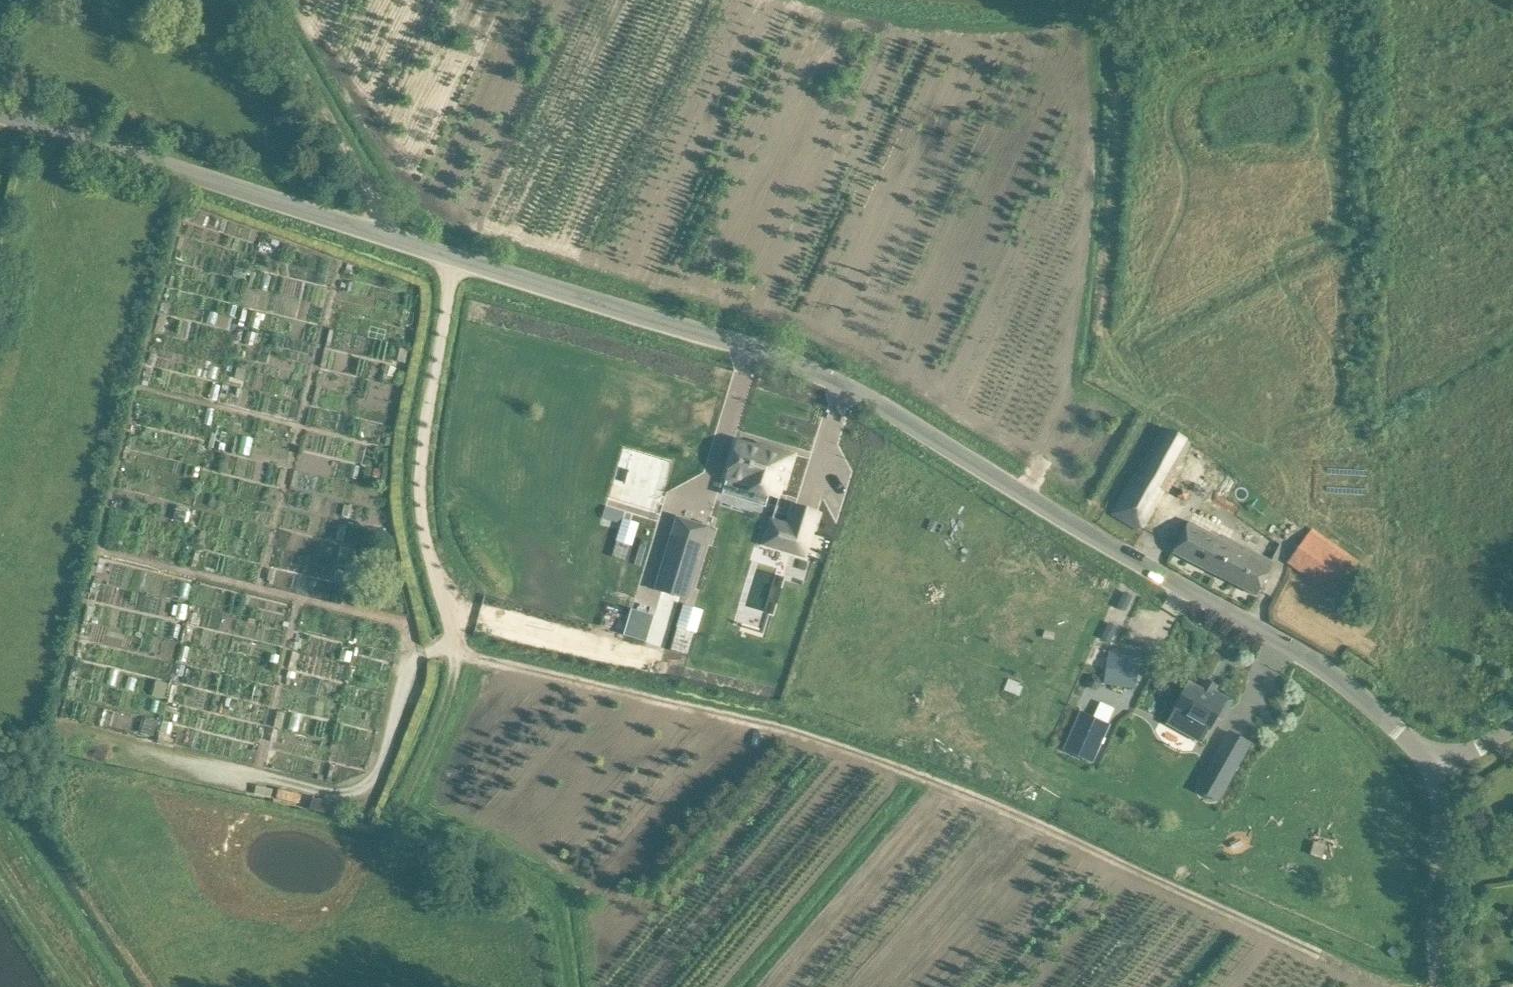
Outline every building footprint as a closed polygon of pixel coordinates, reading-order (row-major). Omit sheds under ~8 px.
[(1140,529),(1150,512),(1189,449),(1163,433),(1113,513),(1140,529)] [(737,443),(726,478),(752,486),(751,490),(776,498),(781,483),(784,484),(792,456),(768,449),(767,452),(737,443)] [(814,463),(802,494),(840,508),(852,478),(814,463)] [(772,521),(765,544),(805,556),(812,533),(811,532),(817,512),(795,505),(789,526),(772,521)] [(1255,599),(1265,582),(1275,564),(1193,517),(1173,552),(1255,599)] [(677,519),(656,591),(686,600),(708,528),(677,519)] [(1362,571),(1346,559),(1309,533),(1288,562),(1342,600),(1362,571)] [(1104,685),(1134,689),(1139,652),(1109,648),(1104,685)] [(1208,731),(1211,725),(1216,717),(1221,720),(1232,701),(1212,690),(1209,695),(1189,683),(1174,709),(1175,709),(1166,725),(1189,738),(1197,724),(1208,731)] [(1081,712),(1064,753),(1093,765),(1110,724),(1081,712)] [(1216,754),(1203,776),(1224,788),(1237,765),(1216,754)]
